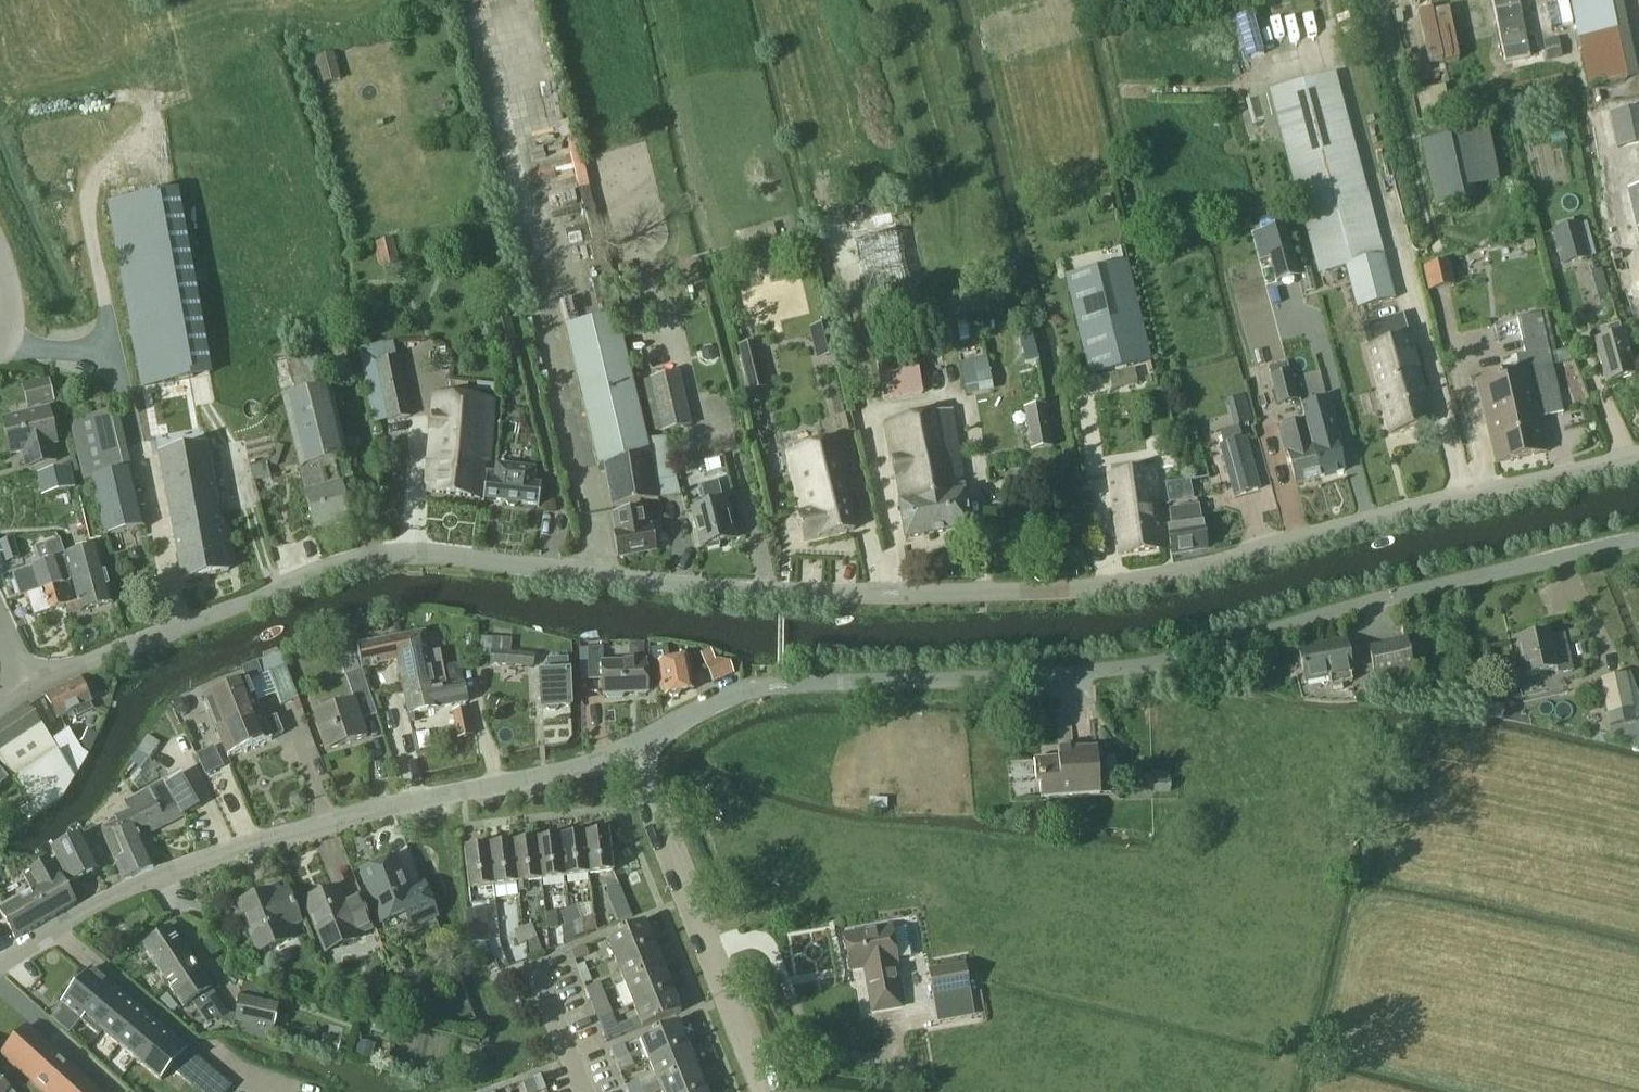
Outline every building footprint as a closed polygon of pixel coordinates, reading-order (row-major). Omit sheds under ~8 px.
[(1519,0),(1493,0),(1505,62),(1531,56),(1519,0)] [(1634,77),(1620,0),(1566,0),(1582,87),(1634,77)] [(1480,3),(1433,18),(1444,54),(1491,39),(1480,3)] [(1258,16),(1231,19),(1236,63),(1263,60),(1258,16)] [(316,58),(323,85),(341,80),(334,54),(316,58)] [(1319,274),(1347,266),(1385,256),(1336,73),(1269,91),(1319,274)] [(1444,86),(1416,91),(1421,117),(1449,112),(1444,86)] [(1634,114),(1632,99),(1622,101),(1614,102),(1614,104),(1616,117),(1634,114)] [(1621,123),(1626,146),(1638,142),(1638,118),(1621,123)] [(1417,140),(1430,205),(1465,199),(1463,187),(1495,181),(1485,127),(1417,140)] [(1624,190),(1638,241),(1638,186),(1624,190)] [(177,190),(107,202),(140,384),(210,371),(195,287),(192,267),(177,190)] [(770,209),(756,212),(758,221),(772,218),(770,209)] [(1552,231),(1562,266),(1589,259),(1580,223),(1552,231)] [(851,225),(818,229),(828,302),(861,298),(851,225)] [(1284,227),(1264,232),(1277,282),(1297,277),(1284,227)] [(399,264),(392,240),(376,244),(383,269),(399,264)] [(1612,250),(1613,254),(1614,262),(1616,261),(1624,260),(1622,248),(1612,250)] [(1385,256),(1347,266),(1358,308),(1395,298),(1385,256)] [(1151,361),(1127,260),(1065,275),(1089,376),(1114,370),(1125,367),(1126,367),(1151,361)] [(1428,291),(1454,285),(1449,264),(1423,270),(1428,291)] [(1477,382),(1486,420),(1538,409),(1530,371),(1553,366),(1540,313),(1517,318),(1526,354),(1516,356),(1520,373),(1477,382)] [(1376,380),(1418,368),(1404,314),(1361,325),(1376,380)] [(604,466),(612,509),(658,501),(658,500),(681,496),(666,438),(648,441),(618,315),(565,328),(599,467),(604,466)] [(839,355),(835,335),(832,323),(809,328),(817,360),(839,355)] [(1599,330),(1602,341),(1595,343),(1606,384),(1635,376),(1624,335),(1622,336),(1619,325),(1599,330)] [(767,388),(757,342),(737,347),(748,392),(767,388)] [(703,359),(707,363),(712,362),(715,357),(714,351),(710,348),(705,349),(702,353),(703,359)] [(875,361),(883,403),(923,395),(915,353),(875,361)] [(377,363),(389,423),(411,418),(399,359),(377,363)] [(959,389),(988,387),(986,359),(957,361),(959,389)] [(1530,371),(1538,409),(1540,419),(1564,413),(1553,366),(1530,371)] [(1433,423),(1418,368),(1376,380),(1390,434),(1433,423)] [(1277,406),(1299,400),(1292,371),(1270,376),(1277,406)] [(693,426),(680,372),(642,381),(655,435),(693,426)] [(22,386),(26,409),(55,403),(50,380),(22,386)] [(331,388),(283,400),(300,471),(321,466),(335,463),(348,459),(331,388)] [(434,395),(425,493),(480,499),(485,462),(490,462),(497,401),(434,395)] [(1245,395),(1232,399),(1235,410),(1248,406),(1245,395)] [(1300,408),(1304,423),(1319,478),(1343,471),(1335,441),(1339,440),(1332,415),(1324,417),(1319,402),(1300,408)] [(1024,408),(1030,451),(1053,448),(1046,405),(1024,408)] [(1547,452),(1540,419),(1538,409),(1486,420),(1495,463),(1547,452)] [(27,469),(56,462),(56,460),(52,461),(48,446),(57,444),(48,410),(2,421),(10,455),(23,452),(27,469)] [(886,423),(905,539),(970,528),(964,491),(965,491),(964,484),(951,412),(934,414),(933,414),(886,423)] [(1319,478),(1304,423),(1279,430),(1285,455),(1288,454),(1296,484),(1319,478)] [(1261,489),(1247,437),(1219,445),(1234,497),(1261,489)] [(831,442),(786,452),(801,513),(798,514),(805,542),(854,529),(848,502),(846,502),(831,442)] [(205,445),(159,454),(182,581),(229,572),(205,445)] [(147,527),(133,469),(132,469),(128,450),(108,455),(113,474),(95,478),(109,536),(147,527)] [(325,490),(306,495),(315,532),(351,523),(341,486),(335,463),(321,466),(326,490),(325,490)] [(496,465),(495,473),(486,472),(483,502),(484,502),(484,500),(506,503),(509,507),(516,508),(519,504),(539,507),(542,484),(535,483),(537,470),(496,465)] [(69,468),(37,475),(43,497),(74,489),(69,468)] [(1164,548),(1160,507),(1155,468),(1107,475),(1120,554),(1164,548)] [(1007,496),(1010,496),(1012,507),(1024,505),(1022,494),(1035,492),(1032,476),(1005,480),(1007,496)] [(706,505),(692,508),(702,547),(707,546),(707,549),(719,546),(719,543),(733,540),(723,501),(719,482),(702,486),(706,505)] [(1091,491),(1081,492),(1083,507),(1093,506),(1091,491)] [(659,505),(647,507),(649,519),(657,518),(660,512),(659,505)] [(1169,529),(1171,547),(1172,554),(1206,549),(1202,524),(1199,505),(1169,510),(1172,528),(1169,529)] [(619,557),(655,550),(651,528),(650,528),(646,508),(613,514),(617,534),(615,535),(619,557)] [(0,544),(0,549),(5,564),(20,559),(14,539),(0,544)] [(65,556),(66,557),(72,582),(77,602),(80,610),(80,613),(113,604),(98,547),(65,556)] [(136,549),(132,550),(129,552),(128,556),(130,560),(133,562),(137,562),(140,559),(141,555),(140,551),(136,549)] [(27,596),(72,582),(66,557),(57,560),(32,568),(12,574),(20,598),(27,596)] [(65,606),(77,602),(72,582),(27,596),(34,618),(51,612),(51,611),(65,606)] [(68,614),(80,610),(77,602),(65,606),(68,614)] [(397,661),(403,690),(409,689),(411,694),(427,690),(426,685),(434,684),(435,688),(446,687),(439,651),(429,653),(425,632),(356,646),(361,669),(397,661)] [(1548,634),(1516,641),(1525,677),(1543,673),(1544,679),(1557,676),(1556,675),(1572,672),(1564,635),(1549,638),(1548,634)] [(493,638),(492,651),(491,651),(490,665),(533,667),(534,653),(512,652),(513,639),(493,638)] [(1330,686),(1331,686),(1332,693),(1343,690),(1341,684),(1352,682),(1351,673),(1352,673),(1346,640),(1299,649),(1305,682),(1329,677),(1330,686)] [(1406,641),(1369,649),(1375,679),(1378,678),(1381,693),(1413,687),(1410,672),(1412,672),(1406,641)] [(646,662),(604,663),(603,648),(589,649),(589,681),(595,681),(602,681),(603,695),(606,695),(609,700),(621,699),(623,694),(647,693),(646,662)] [(280,653),(257,663),(262,677),(269,674),(278,695),(282,707),(294,703),(299,702),(287,668),(282,655),(281,654),(280,653)] [(713,684),(735,675),(731,665),(706,656),(703,658),(709,674),(713,684)] [(570,708),(569,673),(568,659),(548,660),(548,674),(541,674),(543,709),(546,709),(549,711),(556,711),(558,708),(570,708)] [(686,659),(659,664),(665,696),(668,695),(673,698),(680,696),(682,693),(693,690),(686,659)] [(257,663),(242,669),(246,681),(248,680),(249,682),(262,677),(257,663)] [(346,676),(354,702),(314,715),(326,752),(367,738),(361,722),(377,716),(362,670),(346,676)] [(1257,685),(1258,688),(1261,687),(1268,683),(1262,673),(1253,678),(1257,685)] [(1600,679),(1611,727),(1638,720),(1627,673),(1600,679)] [(94,710),(91,704),(93,703),(81,678),(44,695),(57,720),(75,711),(79,718),(94,710)] [(264,722),(252,690),(249,682),(248,680),(246,681),(204,698),(228,759),(272,741),(271,739),(283,734),(277,718),(264,722)] [(446,687),(435,688),(434,684),(426,685),(427,690),(411,694),(409,689),(403,690),(409,715),(450,707),(468,703),(464,684),(446,687)] [(183,715),(188,713),(191,707),(188,701),(182,699),(177,702),(174,708),(177,713),(183,715)] [(14,782),(57,753),(50,742),(26,706),(0,724),(0,789),(11,779),(14,782)] [(1490,707),(1489,717),(1503,719),(1504,708),(1490,707)] [(454,711),(459,739),(473,736),(468,709),(454,711)] [(75,778),(89,755),(82,751),(78,745),(69,730),(50,742),(57,753),(14,782),(30,805),(23,810),(30,820),(62,801),(75,779),(75,778)] [(82,742),(78,745),(82,751),(89,755),(98,736),(88,731),(82,742)] [(150,760),(161,745),(148,736),(138,751),(149,759),(150,760)] [(1073,750),(1073,756),(1033,759),(1036,788),(1039,788),(1040,801),(1100,796),(1097,748),(1073,750)] [(162,783),(176,807),(182,818),(200,807),(180,773),(162,783)] [(1170,780),(1155,781),(1155,792),(1171,791),(1170,780)] [(162,783),(148,791),(156,804),(155,805),(160,816),(176,807),(162,783)] [(156,804),(148,791),(148,790),(124,802),(128,812),(138,832),(148,827),(151,833),(165,826),(160,816),(155,805),(156,804)] [(138,832),(128,812),(115,817),(117,823),(100,831),(122,881),(154,868),(138,832)] [(609,831),(584,834),(589,875),(614,872),(609,831)] [(565,878),(589,875),(584,834),(560,837),(565,878)] [(82,835),(52,850),(69,884),(99,869),(82,835)] [(541,881),(565,878),(560,837),(535,840),(541,881)] [(529,891),(528,882),(541,881),(535,840),(512,843),(517,884),(519,893),(529,891)] [(493,887),(517,884),(512,843),(488,846),(493,887)] [(464,849),(469,890),(493,887),(488,846),(464,849)] [(437,919),(424,885),(409,891),(396,858),(361,872),(382,924),(405,916),(410,930),(437,919)] [(38,890),(0,911),(0,913),(15,939),(75,905),(49,860),(28,872),(38,890)] [(607,885),(607,887),(608,898),(613,908),(626,902),(619,884),(607,885)] [(271,891),(238,904),(258,952),(290,939),(287,930),(303,923),(292,897),(288,887),(272,893),(271,891)] [(305,901),(325,952),(358,939),(357,935),(371,930),(358,896),(345,901),(339,888),(305,901)] [(579,906),(569,910),(574,923),(570,925),(572,941),(588,935),(584,920),(579,906)] [(561,913),(566,926),(563,927),(565,944),(572,941),(570,925),(574,923),(569,910),(561,913)] [(606,938),(615,961),(653,945),(644,923),(606,938)] [(523,929),(528,943),(528,956),(542,951),(532,925),(523,929)] [(486,926),(468,928),(469,944),(485,943),(488,942),(486,926)] [(161,934),(143,947),(183,1007),(191,1002),(202,995),(219,1021),(220,1022),(234,1025),(235,1017),(228,1015),(211,989),(170,928),(161,934)] [(891,928),(844,936),(851,970),(865,968),(873,1012),(901,1007),(893,963),(897,962),(897,960),(892,931),(891,928)] [(520,946),(524,944),(528,943),(523,929),(514,932),(520,946)] [(482,961),(491,957),(484,943),(476,947),(482,961)] [(653,945),(615,961),(624,982),(662,967),(653,945)] [(571,952),(575,962),(589,956),(585,947),(571,952)] [(928,970),(934,999),(970,992),(965,963),(928,970)] [(662,967),(624,982),(633,1005),(672,990),(662,967)] [(69,1034),(81,1020),(110,985),(92,969),(62,1005),(72,1013),(61,1027),(69,1034)] [(589,997),(603,991),(600,983),(586,988),(589,997)] [(110,985),(81,1020),(99,1036),(103,1032),(102,1032),(129,1000),(128,999),(111,986),(110,985)] [(681,1013),(672,990),(633,1005),(638,1018),(618,1026),(621,1036),(642,1028),(643,1028),(681,1013)] [(607,1000),(603,991),(589,997),(593,1006),(607,1000)] [(343,1006),(361,1010),(364,997),(345,993),(343,1006)] [(453,1023),(472,1017),(465,995),(446,1002),(453,1023)] [(235,1017),(234,1025),(238,1025),(271,1032),(274,1033),(279,1006),(262,1003),(240,998),(239,998),(235,1017)] [(119,1046),(145,1014),(129,1000),(102,1032),(103,1032),(119,1046)] [(119,1046),(136,1060),(162,1029),(145,1014),(119,1046)] [(640,1038),(649,1061),(687,1046),(678,1023),(640,1038)] [(621,1036),(618,1026),(604,1032),(608,1042),(622,1037),(621,1036)] [(43,1091),(98,1091),(27,1027),(2,1054),(43,1091)] [(162,1029),(136,1060),(161,1081),(170,1069),(177,1061),(200,1081),(210,1069),(187,1049),(162,1029)] [(338,1054),(342,1040),(325,1035),(321,1050),(338,1054)] [(611,1050),(615,1059),(629,1054),(625,1044),(611,1050)] [(371,1060),(374,1049),(360,1045),(356,1056),(371,1060)] [(696,1068),(687,1046),(649,1061),(658,1084),(696,1068)] [(696,1068),(658,1084),(661,1091),(701,1091),(705,1090),(696,1068)] [(523,1084),(526,1091),(536,1091),(532,1081),(523,1084)] [(628,1091),(637,1091),(643,1090),(640,1081),(625,1086),(628,1091)] [(10,1091),(0,1082),(0,1091),(9,1091),(10,1091)]
